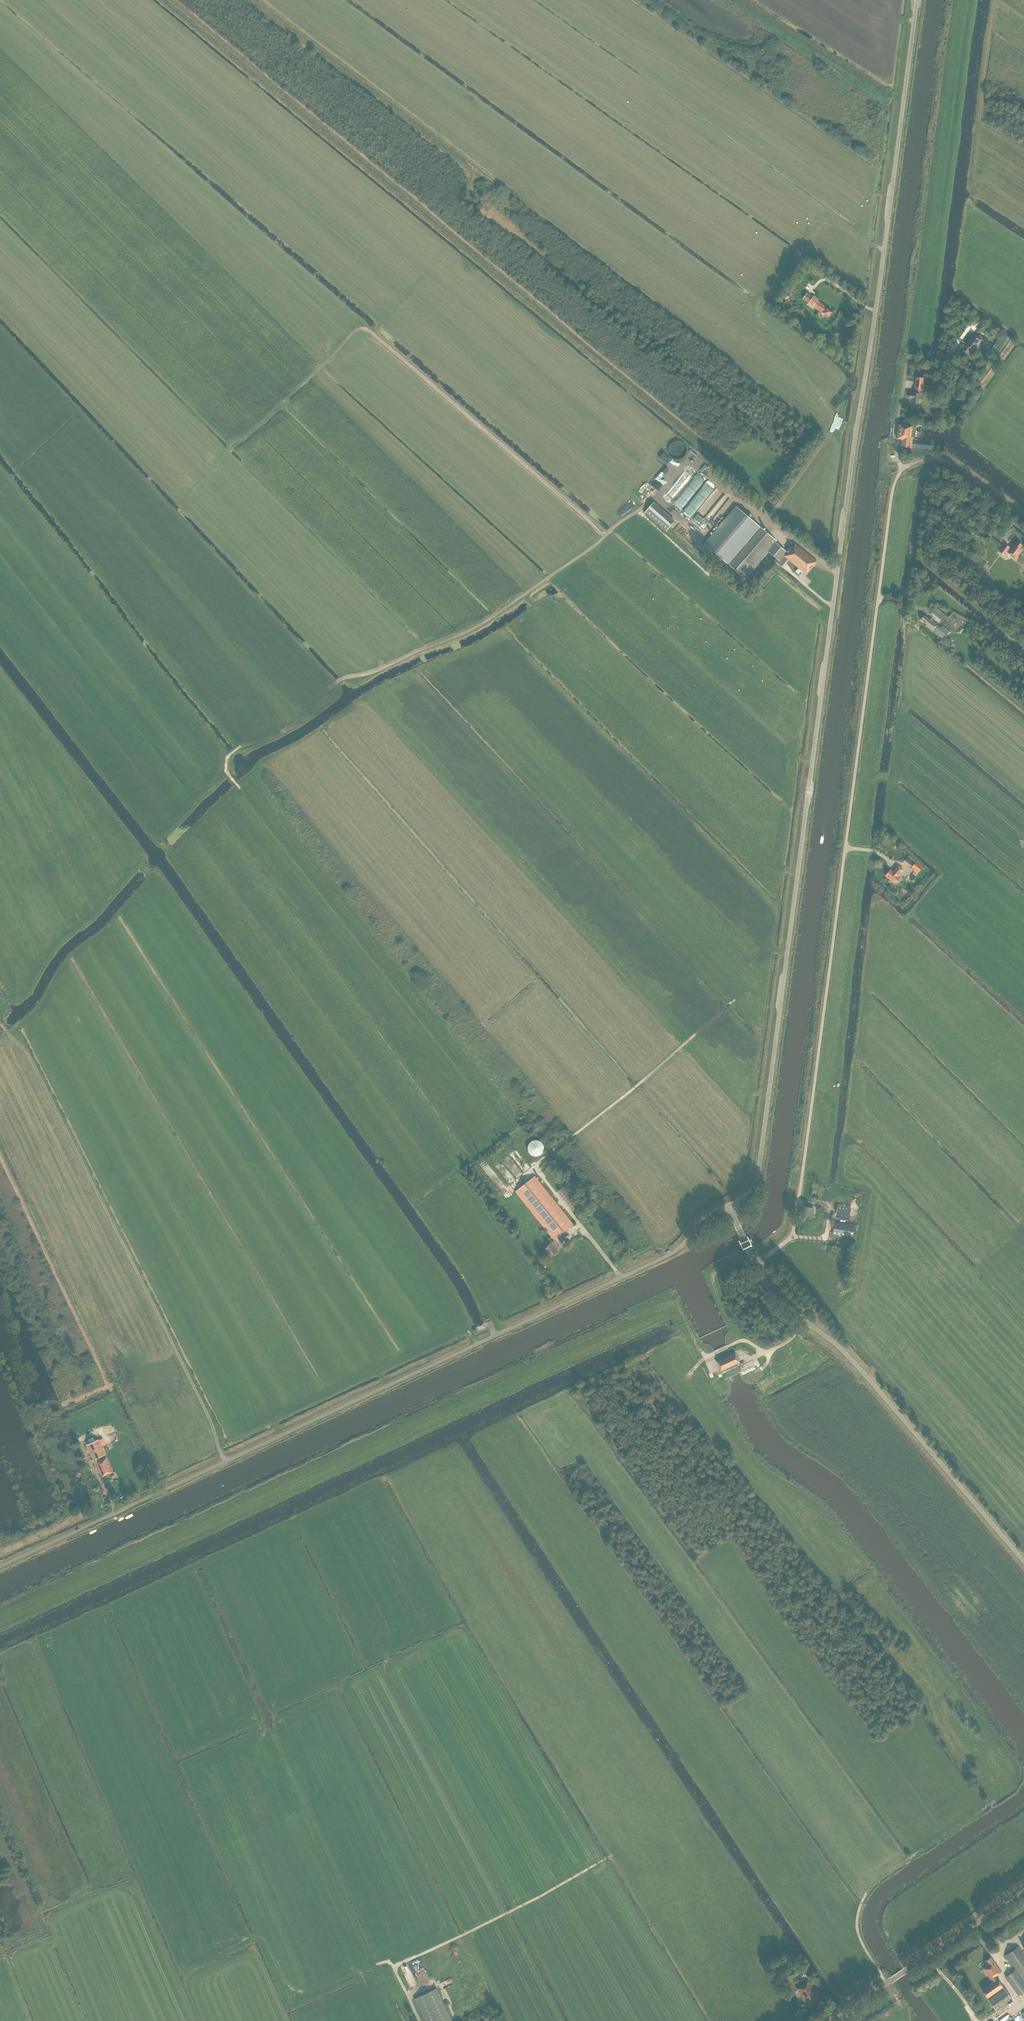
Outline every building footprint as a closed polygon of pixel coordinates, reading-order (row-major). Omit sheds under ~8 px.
[(828,317),(832,312),(827,309),(827,308),(818,301),(819,299),(814,296),(813,297),(807,293),(803,299),(808,302),(807,304),(808,304),(807,305),(812,308),(813,307),(823,314),(823,313),(828,317)] [(983,340),(978,336),(973,333),(965,343),(966,344),(962,350),(968,354),(970,351),(973,354),(983,340)] [(991,354),(993,355),(1001,344),(997,341),(993,346),(992,345),(987,351),(991,354)] [(915,390),(923,391),(924,379),(916,378),(915,390)] [(918,404),(919,394),(910,393),(910,397),(913,397),(912,403),(918,404)] [(912,444),(913,437),(911,437),(912,426),(899,424),(897,439),(901,439),(900,447),(911,448),(913,448),(913,449),(931,451),(932,447),(912,444)] [(677,459),(678,459),(679,459),(680,459),(681,459),(682,458),(683,458),(684,457),(685,456),(685,455),(686,455),(686,454),(686,453),(686,452),(687,451),(687,450),(686,449),(686,448),(686,447),(685,446),(685,445),(684,444),(683,443),(682,443),(681,443),(681,442),(680,442),(679,442),(678,442),(677,442),(676,442),(675,442),(674,443),(673,443),(672,444),(671,444),(671,445),(670,446),(670,447),(669,448),(669,449),(669,450),(669,451),(669,452),(669,453),(670,454),(670,455),(671,456),(671,457),(672,457),(673,458),(674,459),(675,459),(676,459),(677,459)] [(680,510),(688,502),(680,495),(673,503),(680,510)] [(806,573),(816,561),(795,543),(787,552),(780,545),(787,537),(778,530),(772,537),(736,507),(705,544),(745,578),(768,551),(784,564),(788,559),(799,568),(806,573)] [(1007,551),(1008,553),(1015,559),(1021,551),(1019,549),(1022,545),(1018,542),(1015,545),(1014,545),(1011,549),(1009,548),(1010,548),(1005,544),(1001,550),(1005,553),(1007,551)] [(939,609),(938,610),(935,614),(941,620),(945,615),(939,609)] [(933,631),(938,625),(931,619),(930,619),(924,615),(920,620),(926,624),(925,625),(933,631)] [(943,640),(950,631),(943,626),(937,634),(943,640)] [(922,868),(915,863),(912,867),(918,872),(922,868)] [(898,866),(893,872),(890,870),(886,875),(895,883),(900,878),(898,876),(903,870),(898,866)] [(534,1156),(535,1156),(536,1156),(537,1156),(538,1156),(539,1156),(540,1155),(541,1155),(541,1154),(542,1154),(542,1153),(543,1153),(543,1152),(544,1151),(544,1150),(544,1149),(544,1148),(544,1147),(544,1146),(544,1145),(544,1144),(543,1144),(543,1143),(542,1142),(541,1141),(540,1141),(540,1140),(539,1140),(538,1140),(537,1140),(536,1140),(535,1140),(534,1140),(533,1140),(533,1141),(532,1141),(531,1141),(531,1142),(530,1143),(529,1144),(529,1145),(528,1145),(528,1146),(528,1147),(528,1148),(528,1149),(528,1150),(529,1151),(529,1152),(530,1153),(530,1154),(531,1154),(532,1155),(533,1155),(534,1156)] [(559,1245),(562,1243),(558,1237),(574,1224),(535,1176),(516,1192),(554,1240),(551,1242),(548,1245),(548,1246),(544,1249),(550,1256),(554,1253),(555,1254),(558,1251),(555,1247),(558,1245),(559,1245)] [(848,1214),(850,1206),(838,1204),(836,1212),(848,1214)] [(812,1217),(814,1208),(811,1207),(802,1206),(800,1216),(809,1217),(812,1217)] [(853,1237),(855,1225),(835,1222),(833,1234),(853,1237)] [(721,1370),(739,1362),(736,1354),(718,1362),(721,1370)] [(105,1454),(99,1440),(87,1445),(93,1459),(105,1454)] [(106,1457),(105,1454),(93,1459),(100,1473),(101,1477),(113,1471),(106,1457)] [(1016,1969),(1005,1977),(1018,1995),(1023,1991),(1023,1954),(1018,1946),(1006,1955),(1016,1969)] [(982,1990),(988,1998),(997,2010),(1012,1999),(996,1976),(999,1974),(998,1974),(1001,1972),(991,1957),(985,1961),(988,1965),(983,1968),(993,1982),(982,1990)] [(417,1974),(420,1980),(428,1976),(425,1970),(417,1974)] [(810,2007),(820,2000),(818,1997),(819,1996),(809,1981),(805,1983),(797,1988),(806,2003),(807,2002),(810,2007)] [(437,1988),(414,1999),(424,2020),(452,2020),(437,1988)] [(1001,2020),(1004,2020),(1010,2018),(1006,2012),(999,2016),(1001,2020)]
